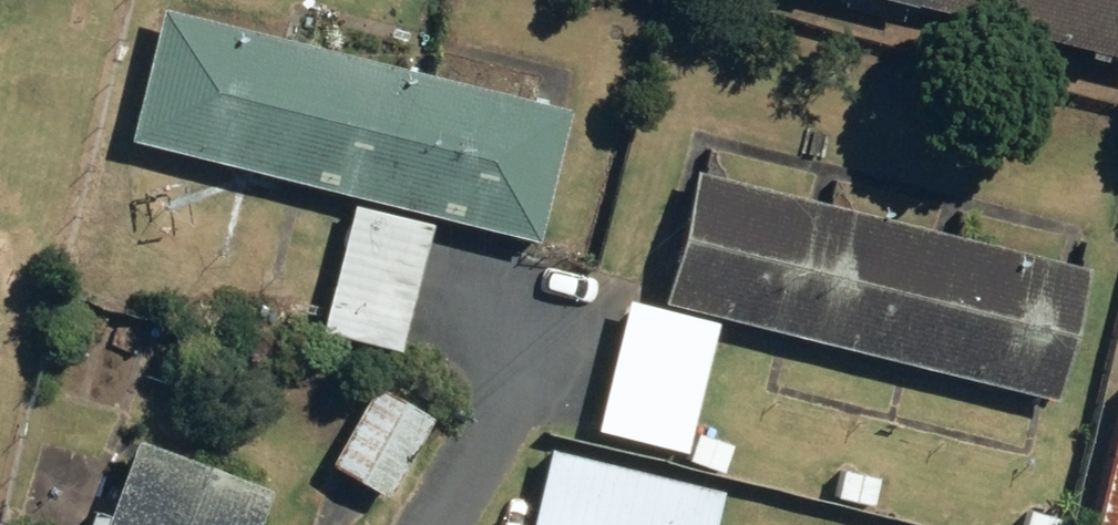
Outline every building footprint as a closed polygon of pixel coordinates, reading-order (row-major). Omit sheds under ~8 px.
[(901,4),(1117,61),(1117,0),(902,0),(901,4)] [(561,111),(154,13),(127,121),(534,220),(561,111)] [(1082,271),(687,173),(654,304),(1049,402),(1082,271)] [(314,334),(394,354),(426,226),(347,206),(314,334)] [(621,304),(588,432),(679,455),(712,327),(621,304)] [(323,468),(382,501),(428,421),(369,388),(323,468)] [(1089,524),(1117,524),(1117,405),(1089,524)] [(263,495),(129,444),(98,524),(251,524),(263,495)] [(542,451),(526,524),(709,524),(715,495),(542,451)]
